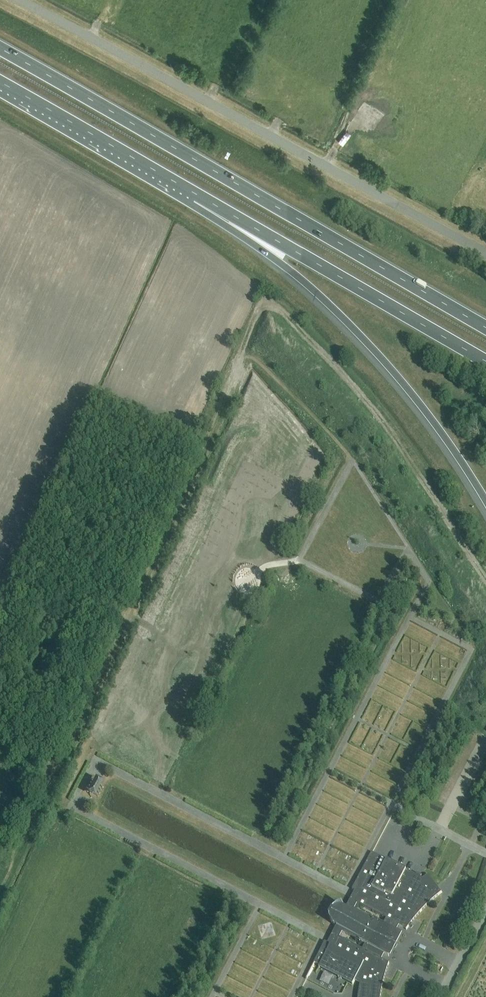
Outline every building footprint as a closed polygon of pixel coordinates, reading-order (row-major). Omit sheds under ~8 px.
[(90,795),(99,798),(105,783),(96,779),(90,795)] [(389,956),(385,953),(389,945),(392,947),(395,942),(391,940),(396,932),(400,934),(401,933),(396,931),(399,926),(406,929),(406,930),(409,926),(414,920),(418,914),(422,910),(427,906),(431,902),(435,898),(441,893),(428,875),(423,879),(372,852),(352,890),(355,891),(346,908),(345,908),(343,907),(341,907),(340,907),(338,907),(336,908),(334,909),(331,915),(330,916),(330,918),(331,920),(332,922),(332,923),(334,924),(336,926),(337,926),(328,943),(325,942),(306,979),(307,980),(307,979),(306,979),(315,963),(320,966),(319,967),(320,968),(320,966),(339,975),(338,977),(341,979),(342,977),(353,983),(352,985),(353,985),(356,978),(361,980),(359,991),(358,995),(358,996),(380,996),(381,994),(382,989),(383,982),(385,975),(387,969),(389,963),(388,963),(381,959),(384,954),(389,956)]
